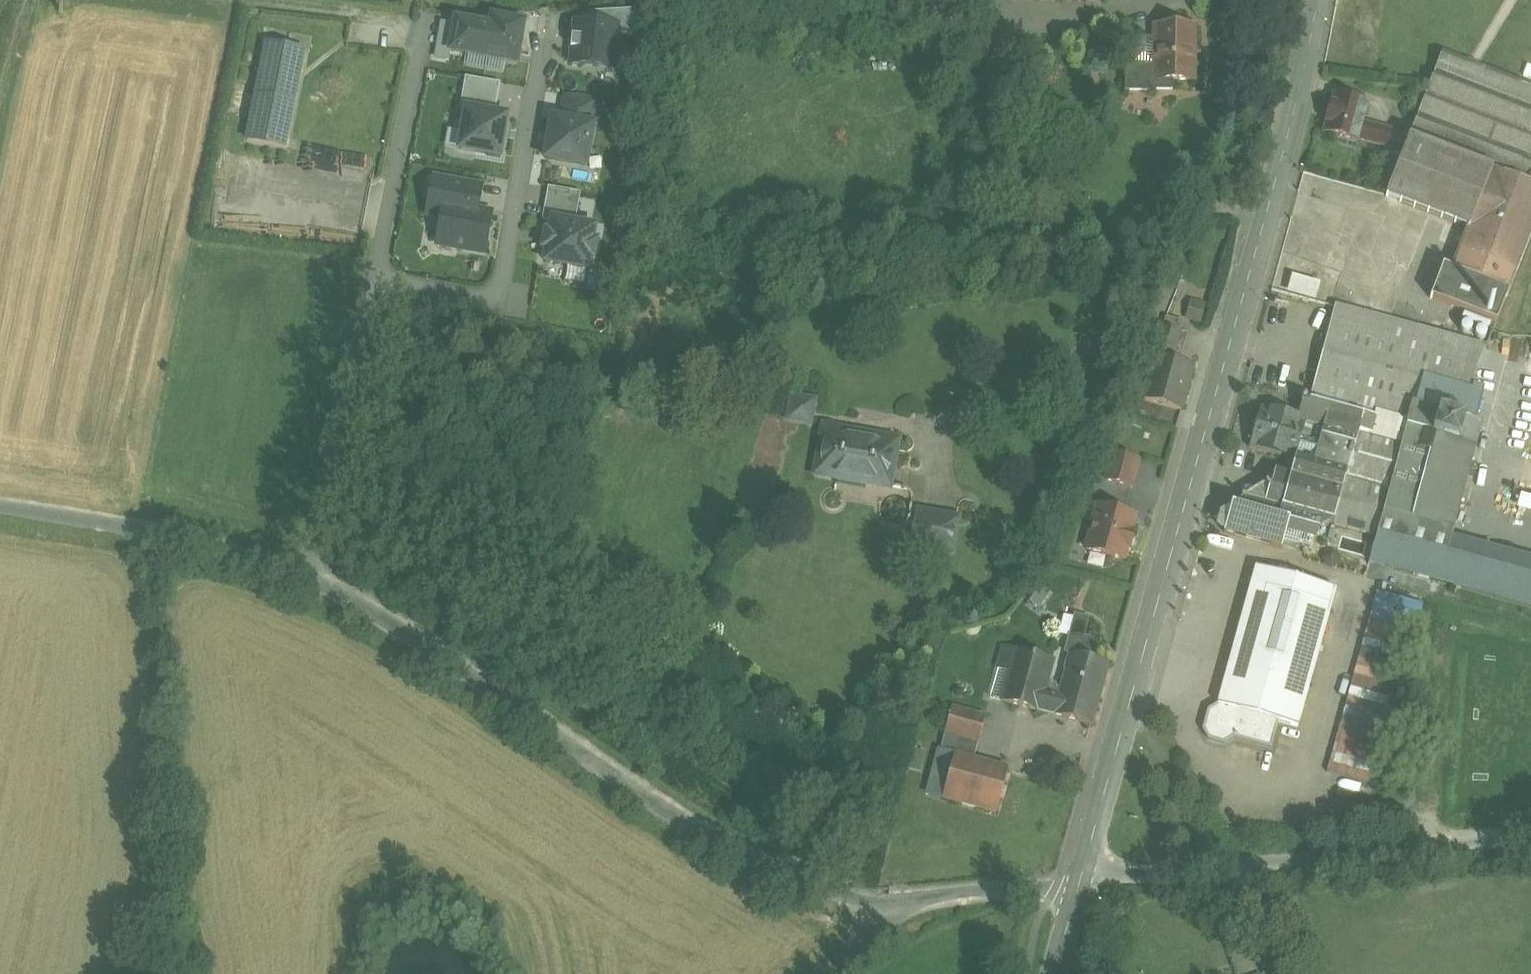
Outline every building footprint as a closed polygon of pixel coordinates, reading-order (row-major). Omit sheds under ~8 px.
[(592,11),(590,23),(617,26),(616,34),(633,35),(636,9),(592,11)] [(524,23),(494,18),(492,27),(457,21),(452,50),(517,61),(524,23)] [(590,23),(577,22),(575,36),(572,36),(571,48),(574,49),(572,63),(613,68),(616,34),(617,26),(590,23)] [(1194,26),(1156,26),(1155,65),(1126,65),(1125,90),(1156,91),(1156,89),(1173,89),(1173,80),(1194,80),(1194,26)] [(307,51),(266,43),(246,141),(287,149),(307,51)] [(1443,50),(1411,134),(1402,155),(1394,178),(1476,210),(1452,272),(1508,293),(1530,233),(1530,84),(1443,50)] [(465,106),(496,111),(501,83),(466,77),(460,109),(464,110),(465,106)] [(1369,102),(1334,92),(1323,131),(1358,141),(1359,139),(1364,121),(1369,102)] [(564,94),(560,120),(594,126),(598,101),(564,94)] [(496,111),(465,106),(464,110),(457,152),(503,160),(511,114),(496,111)] [(560,120),(553,119),(546,159),(586,166),(594,126),(560,120)] [(1393,129),(1364,121),(1359,139),(1387,147),(1388,147),(1393,129)] [(1411,134),(1393,129),(1388,147),(1387,147),(1386,151),(1402,155),(1411,134)] [(344,173),(363,175),(366,157),(346,154),(344,173)] [(492,213),(458,208),(463,184),(434,179),(428,214),(442,217),(438,244),(485,253),(492,213)] [(544,218),(553,220),(576,224),(582,192),(549,186),(544,218)] [(576,224),(553,220),(550,234),(547,233),(544,247),(548,248),(545,262),(587,269),(590,256),(594,256),(597,241),(593,241),(595,227),(576,224)] [(1320,300),(1325,281),(1295,274),(1291,293),(1320,300)] [(1191,319),(1204,322),(1209,304),(1195,301),(1191,319)] [(1485,347),(1336,306),(1310,401),(1364,417),(1480,448),(1489,392),(1475,387),(1485,347)] [(1162,330),(1156,357),(1154,356),(1142,385),(1149,387),(1146,401),(1185,409),(1194,366),(1175,361),(1181,334),(1162,330)] [(813,402),(793,399),(792,407),(793,407),(811,410),(812,410),(813,402)] [(1310,401),(1305,400),(1299,420),(1307,422),(1306,422),(1296,459),(1291,474),(1268,489),(1245,503),(1243,511),(1242,512),(1278,522),(1278,521),(1281,510),(1335,524),(1364,417),(1310,401)] [(1299,420),(1261,409),(1251,446),(1296,459),(1306,422),(1299,420)] [(1364,417),(1335,524),(1379,535),(1371,565),(1530,608),(1530,554),(1457,534),(1480,448),(1364,417)] [(863,435),(824,428),(816,474),(838,478),(839,473),(869,478),(868,483),(890,487),(898,441),(883,439),(883,438),(880,437),(881,436),(866,434),(866,435),(863,434),(863,435)] [(1139,459),(1114,453),(1106,479),(1131,486),(1139,459)] [(1135,517),(1098,506),(1087,549),(1123,559),(1127,547),(1130,548),(1134,531),(1131,530),(1135,517)] [(1278,522),(1242,512),(1243,511),(1231,508),(1224,533),(1282,548),(1289,524),(1278,521),(1278,522)] [(957,520),(921,513),(916,544),(952,551),(957,520)] [(1337,588),(1256,567),(1211,733),(1273,750),(1280,722),(1299,727),(1337,588)] [(1423,604),(1378,591),(1328,770),(1373,782),(1423,604)] [(1099,641),(1075,635),(1063,690),(1059,689),(1057,684),(1048,682),(1053,662),(1005,650),(992,698),(1093,724),(1108,664),(1094,660),(1099,641)] [(987,716),(953,708),(947,733),(981,741),(987,716)] [(1007,770),(952,755),(942,797),(996,811),(1007,770)]
